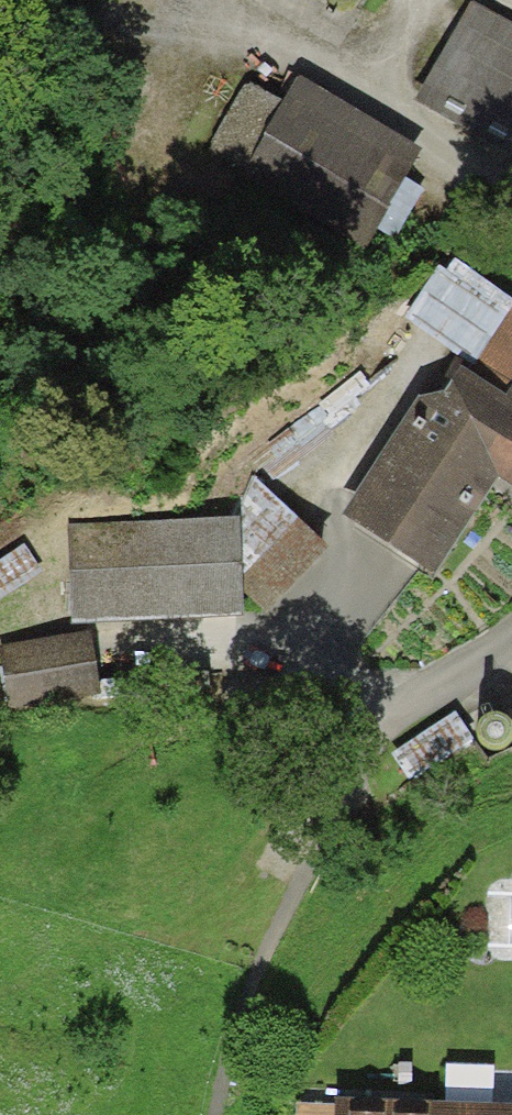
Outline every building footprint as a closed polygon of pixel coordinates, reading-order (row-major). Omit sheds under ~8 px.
[(511,154),(511,28),(472,6),(418,103),(511,154)] [(285,104),(245,172),(360,239),(416,143),(302,75),(285,104)] [(245,172),(285,104),(249,83),(209,151),(245,172)] [(474,366),(511,309),(443,265),(407,323),(474,366)] [(511,309),(474,366),(470,372),(461,366),(441,396),(418,401),(343,516),(429,571),(493,472),(511,484),(511,308),(511,309)] [(325,552),(254,480),(231,521),(237,521),(240,585),(266,613),(325,552)] [(231,521),(70,525),(72,622),(240,618),(240,585),(237,521),(231,521)] [(0,646),(8,710),(97,699),(89,635),(0,646)] [(300,1114),(511,1114),(511,1105),(338,1101),(338,1111),(300,1110),(300,1114)]
